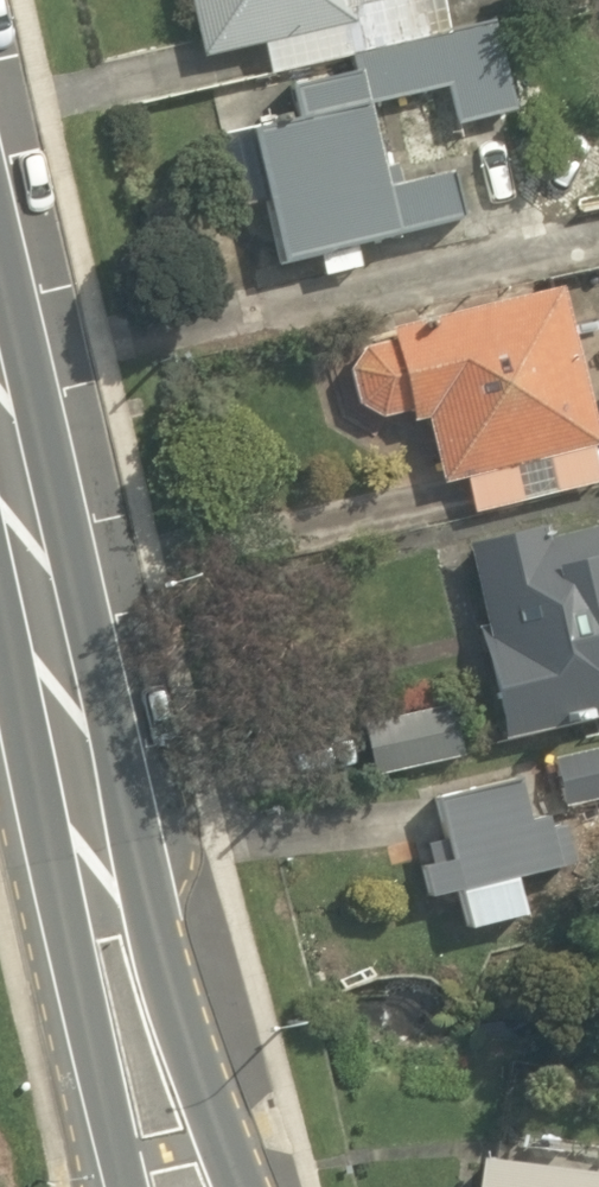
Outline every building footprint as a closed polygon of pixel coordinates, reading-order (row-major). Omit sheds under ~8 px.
[(203,50),(262,38),(268,71),(355,54),(353,44),(509,13),(508,7),(448,18),(445,0),(193,0),(203,50)] [(505,28),(451,31),(359,50),(376,104),(414,90),(452,87),(452,120),(506,120),(505,28)] [(466,222),(455,168),(394,181),(378,104),(376,104),(254,129),(281,260),(466,222)] [(469,478),(479,516),(598,486),(598,419),(564,281),(428,316),(436,348),(397,357),(385,336),(347,378),(361,431),(422,415),(440,486),(465,479),(469,478)] [(476,544),(506,738),(598,724),(598,525),(476,544)] [(598,735),(580,740),(582,757),(563,759),(562,795),(565,807),(598,798),(598,735)] [(566,857),(558,825),(550,827),(547,816),(531,819),(521,776),(435,797),(445,840),(428,844),(432,864),(422,867),(430,897),(458,890),(467,931),(527,917),(518,879),(563,868),(561,859),(566,857)] [(477,1157),(474,1186),(598,1186),(598,1172),(477,1157)]
